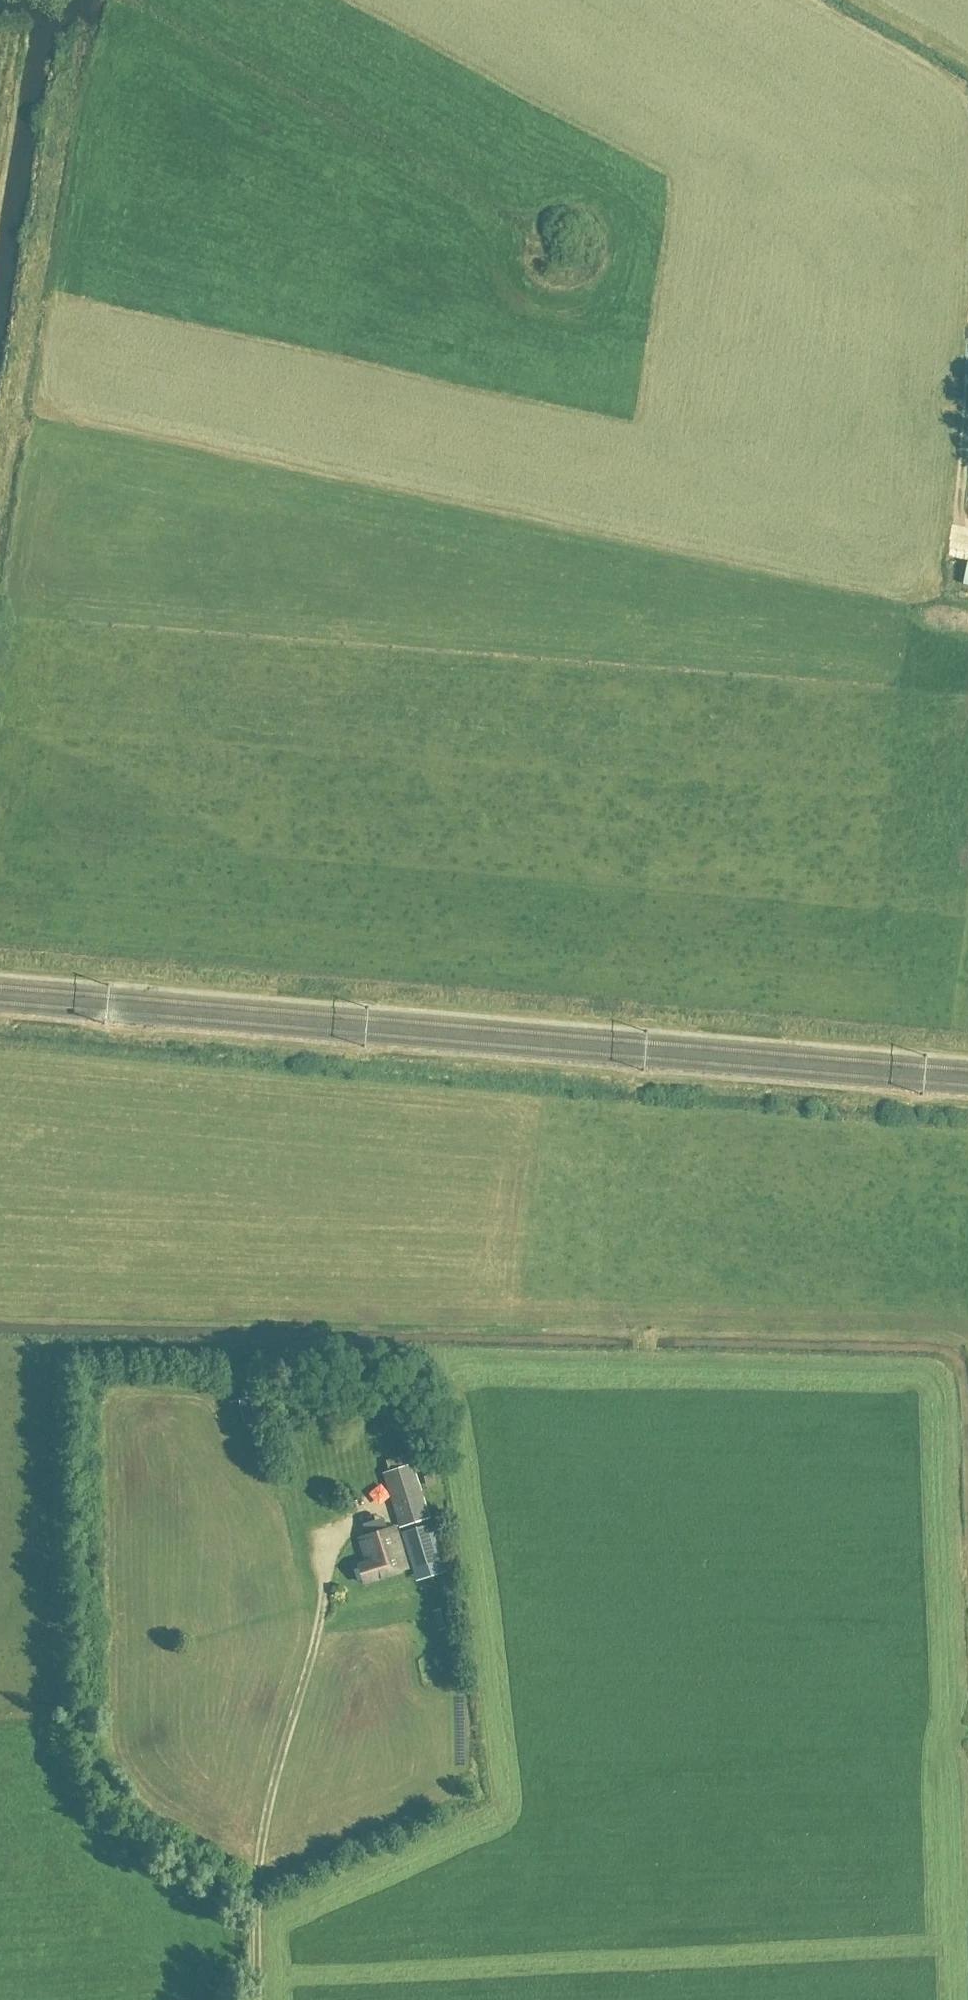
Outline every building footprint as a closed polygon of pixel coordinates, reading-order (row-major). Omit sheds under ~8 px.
[(967,589),(967,564),(962,563),(958,587),(967,589)] [(399,1526),(431,1515),(413,1463),(384,1472),(399,1526)] [(446,1572),(431,1523),(402,1532),(417,1581),(446,1572)] [(395,1526),(361,1536),(368,1560),(358,1563),(364,1581),(408,1568),(395,1526)]
